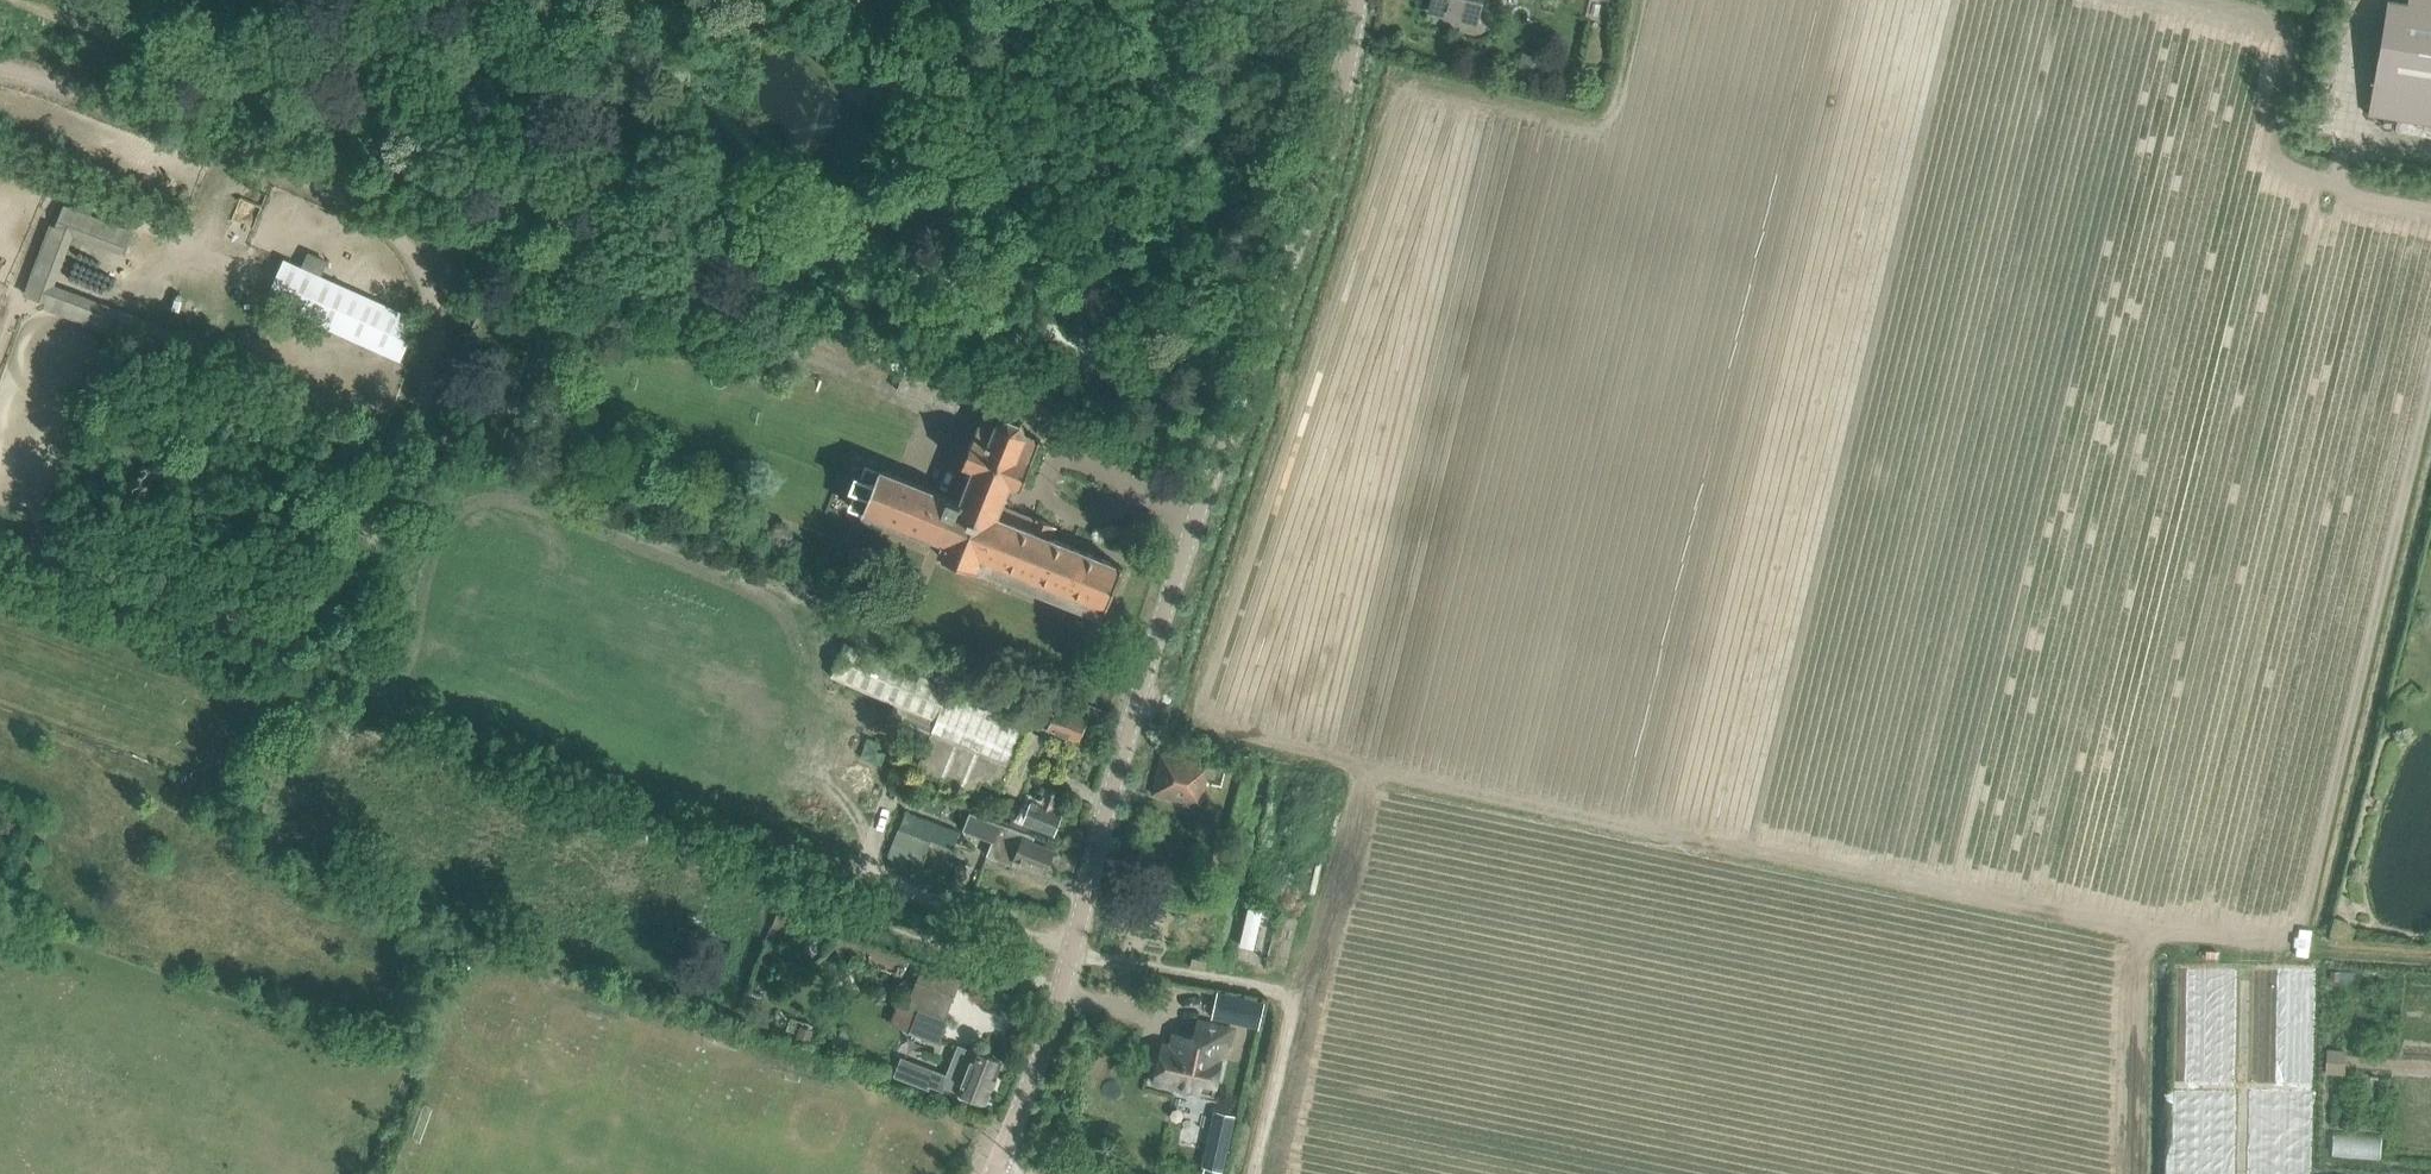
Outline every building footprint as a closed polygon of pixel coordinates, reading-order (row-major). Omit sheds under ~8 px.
[(1433,5),(1480,17),(1484,0),(1434,0),(1433,5)] [(2407,3),(2391,0),(2387,0),(2367,116),(2430,126),(2430,0),(2408,0),(2407,3)] [(43,308),(179,360),(183,361),(188,346),(190,337),(55,285),(73,236),(124,255),(134,232),(64,205),(55,226),(50,225),(23,295),(45,303),(43,308)] [(283,259),(264,301),(400,362),(419,320),(321,276),(326,264),(308,256),(303,268),(283,259)] [(959,501),(880,470),(866,465),(848,509),(861,515),(931,543),(934,538),(944,543),(938,556),(1015,587),(1019,577),(1105,611),(1122,566),(1047,536),(1052,524),(1036,518),(1035,521),(1001,508),(1011,485),(1020,488),(1041,439),(1027,434),(1021,422),(1008,416),(995,423),(982,416),(961,465),(972,469),(959,501)] [(884,726),(925,744),(915,770),(975,795),(980,783),(1001,792),(1002,790),(1020,798),(1046,737),(1028,730),(1030,726),(947,692),(948,689),(845,644),(830,676),(827,683),(842,690),(844,683),(894,704),(884,726)] [(1090,717),(1055,704),(1040,698),(1030,723),(1046,728),(1079,742),(1090,717)] [(880,744),(868,739),(861,758),(882,766),(886,755),(877,752),(880,744)] [(1153,794),(1201,806),(1208,780),(1205,779),(1208,766),(1163,755),(1153,794)] [(1026,831),(1026,830),(1028,825),(1054,836),(1062,812),(1055,809),(1062,794),(1045,787),(1038,803),(1031,800),(1026,811),(1003,801),(998,813),(1011,818),(1009,824),(1026,831)] [(887,857),(920,869),(930,840),(953,848),(960,832),(905,812),(887,857)] [(964,831),(992,841),(986,855),(1012,866),(1014,861),(1044,873),(1055,850),(1032,842),(1034,837),(995,822),(971,812),(964,831)] [(766,908),(801,920),(805,908),(770,896),(766,908)] [(724,966),(731,945),(734,936),(681,918),(678,926),(661,920),(648,957),(666,963),(669,951),(691,959),(692,956),(724,966)] [(908,1009),(917,1013),(909,1034),(917,1037),(913,1048),(932,1055),(937,1044),(938,1044),(946,1024),(945,1024),(955,1000),(918,985),(908,1009)] [(1264,1007),(1218,995),(1212,1020),(1258,1032),(1264,1007)] [(1170,1056),(1158,1052),(1151,1082),(1196,1092),(1198,1082),(1212,1086),(1218,1060),(1214,1059),(1217,1046),(1225,1048),(1230,1031),(1195,1022),(1191,1039),(1173,1034),(1170,1048),(1172,1049),(1170,1056)] [(941,1086),(958,1092),(985,1103),(1000,1062),(957,1046),(941,1086)] [(2344,1051),(2326,1050),(2325,1073),(2343,1074),(2344,1051)] [(1235,1116),(1216,1112),(1210,1137),(1229,1142),(1235,1116)] [(1206,1154),(1204,1166),(1205,1166),(1220,1170),(1222,1170),(1225,1158),(1206,1154)]
